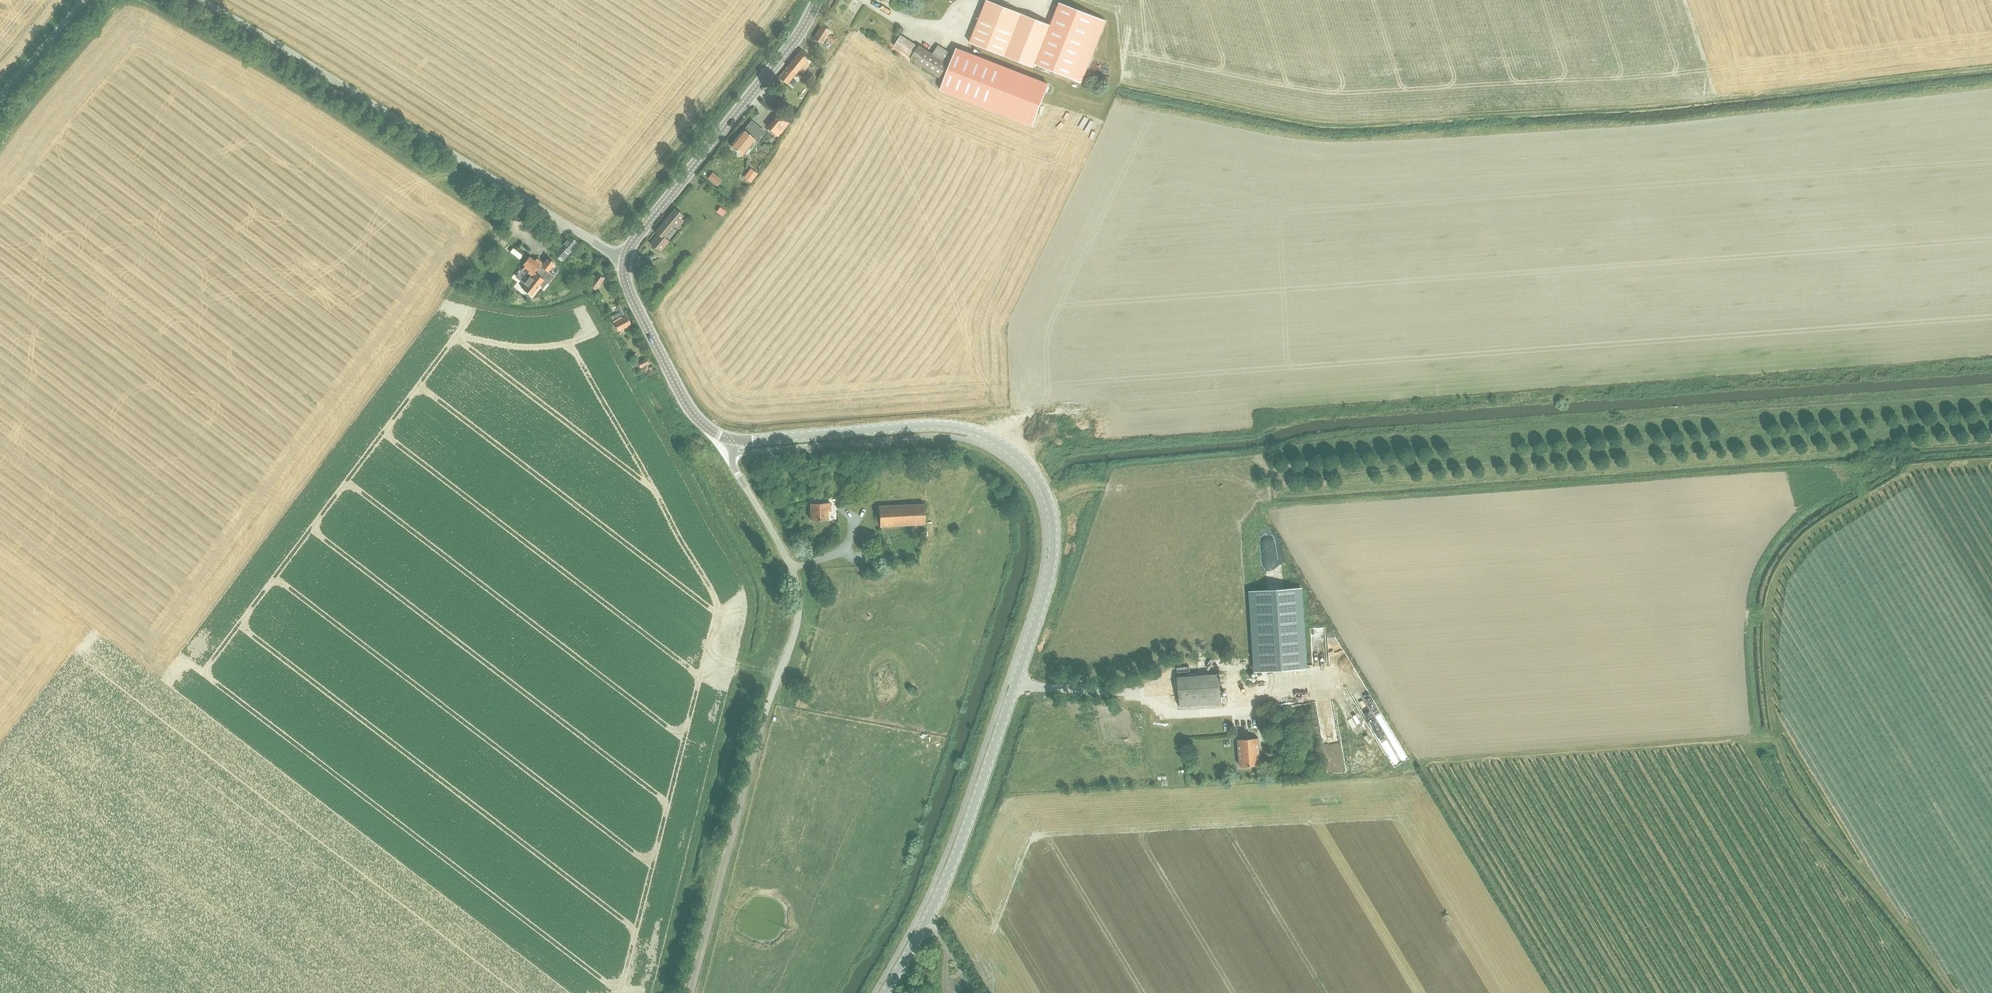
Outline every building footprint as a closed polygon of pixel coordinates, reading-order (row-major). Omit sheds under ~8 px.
[(1105,20),(1059,2),(1050,25),(986,0),(985,0),(969,42),(1032,67),(1034,64),(1081,82),(1105,20)] [(832,43),(835,39),(827,34),(829,31),(821,26),(813,38),(824,45),(827,40),(832,43)] [(910,59),(939,78),(953,55),(937,45),(932,54),(918,45),(917,46),(900,36),(893,46),(911,57),(910,59)] [(1031,126),(1048,83),(957,48),(951,63),(941,90),(1031,126)] [(786,85),(798,71),(801,73),(807,65),(804,63),(806,61),(797,53),(777,78),(786,85)] [(783,115),(790,121),(794,117),(787,111),(783,115)] [(766,128),(777,137),(788,124),(777,115),(766,128)] [(743,130),(730,146),(731,145),(736,149),(735,150),(737,151),(737,150),(742,154),(743,155),(742,155),(742,156),(755,140),(749,136),(750,135),(749,134),(748,135),(743,131),(743,130)] [(754,171),(747,180),(750,183),(757,174),(754,171)] [(711,174),(708,179),(717,186),(721,182),(711,174)] [(719,208),(716,212),(722,217),(726,212),(719,208)] [(669,241),(664,237),(672,228),(675,230),(683,221),(680,219),(682,216),(674,209),(654,233),(657,235),(650,243),(660,252),(669,241)] [(570,236),(562,245),(570,251),(578,243),(570,236)] [(570,251),(562,245),(555,254),(562,260),(570,251)] [(587,253),(583,258),(589,264),(593,258),(587,253)] [(548,271),(555,263),(548,258),(544,263),(536,258),(535,260),(529,256),(523,264),(525,265),(522,269),(533,277),(523,289),(531,295),(544,279),(542,277),(547,270),(548,271)] [(595,289),(604,279),(597,274),(589,285),(595,289)] [(622,304),(617,306),(619,312),(621,315),(626,313),(622,304)] [(619,312),(610,317),(613,321),(620,317),(622,317),(621,315),(619,312)] [(620,317),(613,321),(614,323),(618,331),(631,324),(627,317),(621,319),(620,317)] [(637,362),(640,368),(649,364),(646,358),(637,362)] [(828,509),(832,509),(831,503),(811,504),(812,521),(828,520),(828,509)] [(881,527),(927,524),(926,504),(880,507),(881,527)] [(1301,588),(1250,591),(1256,671),(1306,668),(1301,588)] [(1181,708),(1222,705),(1221,703),(1221,696),(1219,675),(1179,678),(1181,708)] [(1306,715),(1279,718),(1264,720),(1265,731),(1268,731),(1269,734),(1271,733),(1271,731),(1280,730),(1280,731),(1308,728),(1306,715)] [(1241,768),(1261,766),(1259,739),(1239,740),(1241,768)]
